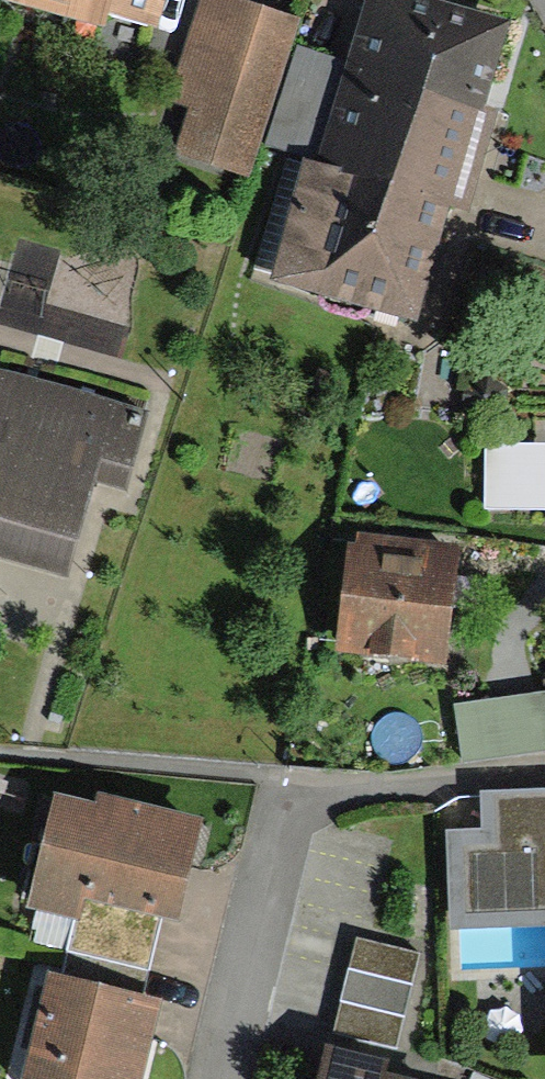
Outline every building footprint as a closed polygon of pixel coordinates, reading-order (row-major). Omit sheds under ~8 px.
[(152,28),(160,0),(54,0),(152,28)] [(239,0),(199,0),(167,99),(188,106),(172,156),(246,180),(298,19),(239,0)] [(433,0),(363,0),(315,162),(304,159),(269,278),(417,322),(451,208),(469,213),(499,109),(484,105),(508,22),(433,0)] [(136,417),(0,379),(0,558),(64,576),(92,477),(117,484),(136,417)] [(489,505),(538,507),(541,454),(492,451),(489,505)] [(450,555),(357,549),(351,653),(444,659),(450,555)] [(468,804),(473,968),(544,966),(544,802),(468,804)] [(192,838),(63,807),(37,912),(90,925),(83,956),(146,971),(159,915),(172,918),(192,838)] [(419,954),(356,939),(333,1035),(396,1050),(419,954)] [(52,986),(29,1078),(132,1078),(149,1012),(136,1009),(146,971),(83,956),(74,991),(52,986)] [(326,1043),(317,1078),(408,1078),(386,1073),(390,1059),(326,1043)]
